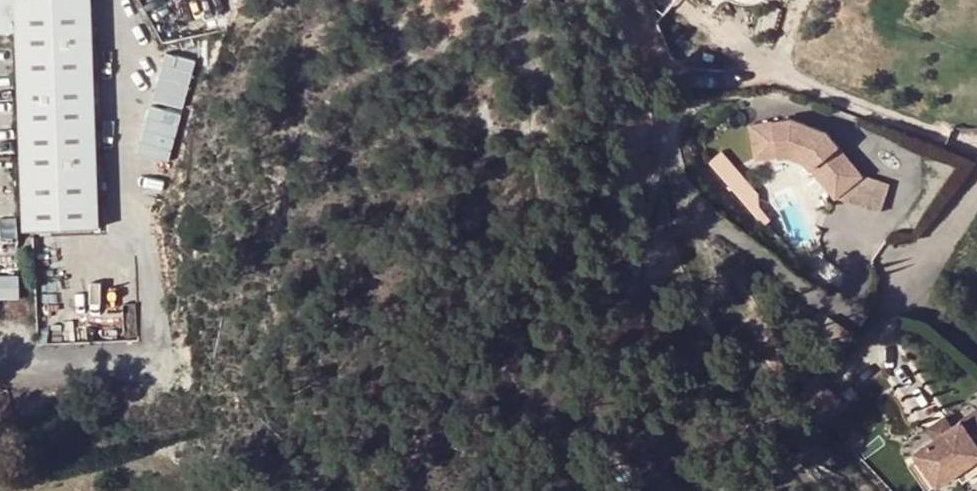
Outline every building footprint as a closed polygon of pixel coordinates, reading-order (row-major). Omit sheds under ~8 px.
[(93,5),(93,0),(0,0),(0,32),(17,31),(17,8),(93,5)] [(17,31),(22,182),(98,179),(93,5),(17,8),(17,31)] [(164,50),(144,153),(176,159),(196,56),(164,50)] [(789,118),(748,124),(754,162),(786,155),(803,161),(833,198),(878,212),(888,184),(861,175),(826,131),(789,118)] [(711,162),(765,225),(771,219),(760,205),(759,197),(759,194),(723,152),(714,160),(711,162)] [(98,179),(22,182),(25,236),(101,233),(98,179)] [(846,407),(816,384),(803,401),(834,424),(846,407)] [(911,452),(935,487),(955,473),(976,457),(976,406),(920,446),(911,452)]
